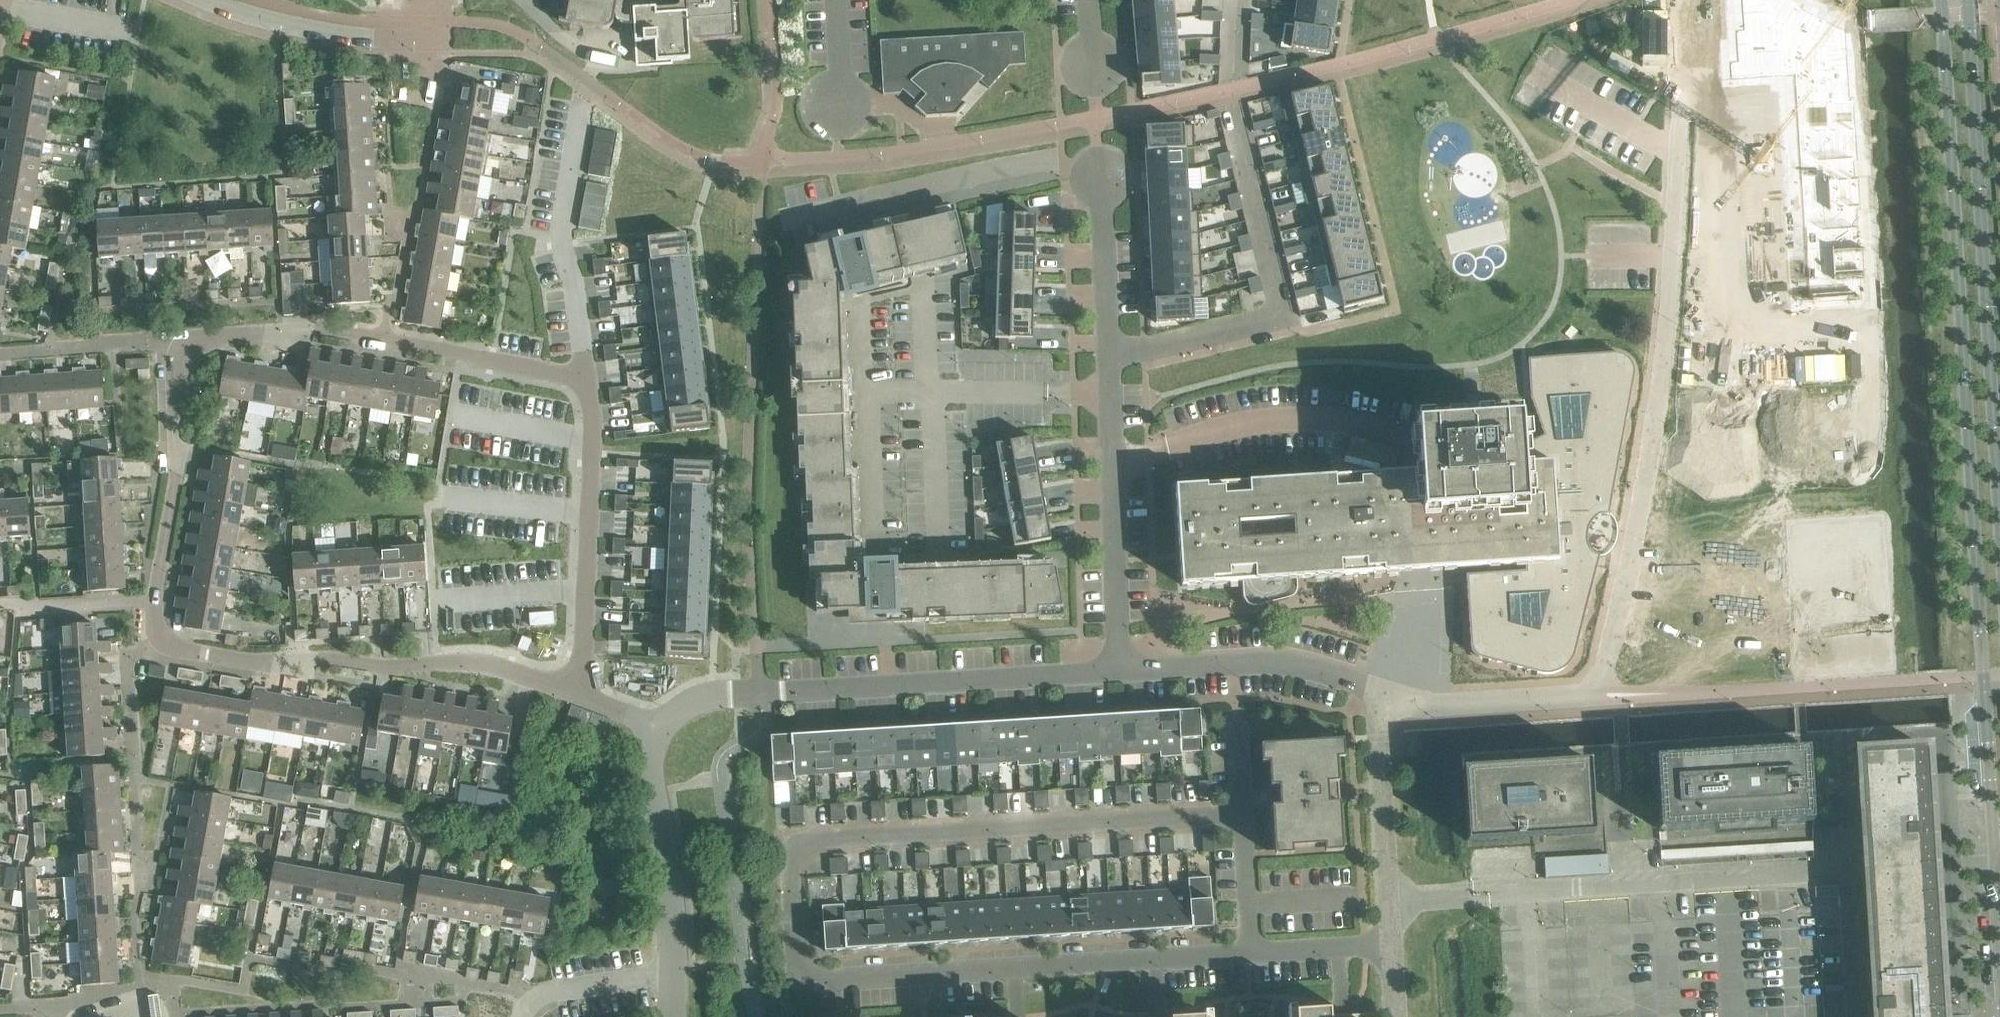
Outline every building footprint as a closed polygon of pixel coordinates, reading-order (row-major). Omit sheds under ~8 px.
[(558,22),(602,30),(604,30),(605,29),(607,29),(609,27),(611,26),(612,24),(612,22),(613,22),(616,0),(562,0),(558,22)] [(741,39),(739,0),(685,0),(686,14),(655,16),(655,9),(639,10),(637,10),(636,11),(635,12),(634,13),(633,14),(633,15),(632,17),(632,18),(634,44),(638,44),(639,66),(658,65),(658,62),(680,61),(682,60),(683,60),(685,58),(687,57),(688,55),(688,54),(688,53),(689,51),(688,38),(689,39),(690,40),(691,41),(694,42),(696,42),(741,39)] [(1135,22),(1172,19),(1170,0),(1141,0),(1133,1),(1135,22)] [(1296,5),(1334,11),(1336,0),(1297,0),(1296,5)] [(1726,62),(1727,79),(1728,79),(1744,306),(1860,298),(1859,283),(1859,276),(1863,276),(1863,273),(1862,269),(1861,246),(1857,246),(1855,228),(1856,228),(1855,221),(1854,211),(1854,207),(1858,207),(1857,176),(1852,177),(1850,158),(1855,157),(1850,98),(1847,98),(1842,30),(1795,7),(1797,3),(1790,0),(1738,0),(1740,30),(1732,30),(1734,61),(1726,62)] [(1331,32),(1334,11),(1296,5),(1293,26),(1293,27),(1331,32)] [(1210,22),(1211,12),(1201,12),(1200,21),(1210,22)] [(1221,13),(1211,12),(1210,22),(1220,22),(1221,13)] [(1251,14),(1250,22),(1262,23),(1263,15),(1251,14)] [(1172,19),(1135,22),(1137,44),(1174,41),(1172,19)] [(1262,23),(1250,22),(1250,30),(1262,31),(1262,23)] [(1327,55),(1331,32),(1293,27),(1293,26),(1283,24),(1280,48),(1327,55)] [(1024,65),(1023,33),(879,42),(881,81),(890,81),(902,91),(917,105),(914,108),(914,107),(913,108),(924,118),(955,116),(965,106),(964,105),(963,105),(960,102),(981,79),(990,87),(1008,66),(1024,65)] [(1176,62),(1174,41),(1137,44),(1139,66),(1176,62)] [(1208,65),(1209,56),(1199,55),(1198,65),(1208,65)] [(1219,56),(1209,56),(1208,65),(1218,66),(1219,56)] [(1178,85),(1176,62),(1139,66),(1141,88),(1178,85)] [(281,64),(282,81),(294,80),(293,64),(281,64)] [(45,69),(44,77),(55,79),(58,80),(59,72),(45,69)] [(1,96),(14,98),(15,95),(51,101),(55,79),(44,77),(19,73),(16,88),(3,86),(1,96)] [(502,84),(500,93),(500,94),(513,96),(514,87),(502,84)] [(88,85),(87,92),(91,99),(102,100),(104,87),(88,85)] [(334,110),(370,107),(374,107),(374,100),(369,100),(368,85),(332,88),(334,110)] [(458,86),(455,107),(490,114),(494,92),(458,86)] [(1329,86),(1279,98),(1284,120),(1334,108),(1334,106),(1332,97),(1329,86)] [(527,88),(525,104),(537,105),(539,90),(527,88)] [(11,119),(11,116),(47,122),(51,101),(15,95),(14,98),(12,109),(0,107),(0,117),(11,119)] [(283,101),(284,113),(294,112),(294,100),(283,101)] [(334,110),(335,131),(371,129),(375,129),(375,122),(371,122),(370,107),(334,110)] [(437,130),(450,132),(451,129),(487,135),(490,114),(455,107),(452,122),(439,120),(437,130)] [(522,107),(521,118),(537,121),(539,110),(522,107)] [(1334,108),(1284,120),(1285,121),(1289,120),(1294,140),(1340,129),(1339,127),(1337,118),(1334,108)] [(1217,110),(1206,113),(1208,120),(1219,117),(1217,110)] [(294,112),(284,113),(285,126),(295,125),(294,112)] [(7,140),(8,137),(43,144),(47,122),(11,116),(11,119),(9,130),(0,129),(0,139),(7,140)] [(514,117),(512,128),(527,130),(528,120),(514,117)] [(1272,120),(1262,122),(1264,129),(1274,127),(1272,120)] [(1262,122),(1252,125),(1254,132),(1264,129),(1262,122)] [(1145,128),(1146,150),(1189,148),(1189,149),(1194,149),(1193,125),(1145,128)] [(335,131),(337,153),(373,150),(377,150),(376,143),(372,144),(371,129),(335,131)] [(433,151),(447,154),(447,150),(483,156),(487,135),(451,129),(450,132),(448,144),(435,141),(433,151)] [(1340,129),(1294,140),(1299,161),(1345,150),(1344,148),(1342,139),(1340,129)] [(595,130),(593,141),(615,145),(617,134),(595,130)] [(3,162),(4,159),(39,165),(43,144),(8,137),(7,140),(5,152),(0,151),(0,161),(3,162)] [(91,137),(89,149),(95,150),(99,151),(101,139),(97,138),(91,137)] [(593,141),(591,152),(613,156),(615,145),(593,141)] [(286,144),(287,156),(297,156),(296,143),(286,144)] [(1189,148),(1146,150),(1147,172),(1190,170),(1189,149),(1189,148)] [(338,175),(374,172),(378,172),(378,165),(373,165),(373,150),(337,153),(338,175)] [(430,173),(443,175),(443,171),(479,177),(483,156),(447,150),(447,154),(445,165),(432,163),(430,173)] [(1345,150),(1299,161),(1300,162),(1305,161),(1310,180),(1300,182),(1300,183),(1350,171),(1350,169),(1347,160),(1345,150)] [(88,151),(85,171),(91,172),(97,172),(100,153),(95,152),(88,151)] [(519,152),(518,161),(530,163),(531,154),(519,152)] [(591,152),(589,163),(611,167),(613,156),(591,152)] [(1216,156),(1218,164),(1230,161),(1228,153),(1216,156)] [(297,156),(287,156),(288,169),(298,168),(297,156)] [(0,180),(36,186),(39,165),(4,159),(3,162),(1,173),(0,173),(0,180)] [(1230,161),(1218,164),(1220,171),(1231,168),(1230,161)] [(1283,162),(1273,164),(1274,171),(1285,169),(1283,162)] [(611,167),(589,163),(587,175),(609,179),(611,167)] [(1273,164),(1262,167),(1264,174),(1274,171),(1273,164)] [(1148,193),(1191,191),(1190,170),(1147,172),(1148,193)] [(426,194),(439,196),(440,192),(475,199),(479,177),(443,171),(443,175),(441,186),(428,184),(426,194)] [(1350,171),(1300,183),(1305,204),(1355,192),(1355,190),(1353,181),(1350,171)] [(338,175),(339,196),(375,194),(380,193),(379,186),(375,187),(374,172),(338,175)] [(32,207),(36,186),(0,180),(0,202),(32,207)] [(224,183),(214,184),(215,192),(224,191),(224,183)] [(586,183),(584,194),(605,198),(607,186),(586,183)] [(275,188),(276,200),(286,199),(285,187),(275,188)] [(1148,193),(1149,215),(1192,213),(1192,212),(1191,191),(1148,193)] [(440,192),(439,196),(436,213),(436,214),(459,218),(458,218),(471,220),(475,199),(440,192)] [(1355,192),(1305,204),(1305,205),(1310,204),(1315,224),(1360,213),(1360,211),(1358,202),(1355,192)] [(339,196),(341,217),(368,216),(377,216),(377,215),(381,215),(381,208),(376,208),(375,194),(339,196)] [(584,194),(582,205),(603,209),(605,198),(584,194)] [(1226,197),(1228,204),(1240,202),(1238,194),(1226,197)] [(286,199),(276,200),(276,213),(286,212),(286,199)] [(998,214),(997,236),(1034,237),(1035,216),(1011,215),(1011,201),(1002,203),(1002,215),(998,214)] [(28,229),(32,207),(0,202),(0,224),(28,229)] [(492,202),(491,213),(501,215),(503,204),(492,202)] [(1240,202),(1228,204),(1230,212),(1241,209),(1240,202)] [(501,215),(501,218),(509,219),(511,205),(503,204),(501,215)] [(1293,204),(1283,206),(1285,213),(1295,211),(1293,204)] [(512,217),(522,219),(525,206),(515,205),(512,217)] [(582,205),(580,216),(601,220),(603,209),(582,205)] [(964,258),(965,257),(953,206),(888,221),(890,230),(855,238),(854,234),(839,238),(829,240),(830,244),(803,250),(809,278),(785,279),(790,401),(796,401),(797,433),(791,434),(792,449),(797,449),(798,466),(793,466),(793,481),(799,481),(801,531),(807,530),(807,547),(802,548),(802,563),(808,563),(808,581),(814,580),(816,612),(861,611),(861,620),(882,619),(892,619),(892,623),(1064,617),(1055,568),(1053,568),(1052,561),(1047,561),(1046,556),(1030,557),(1030,558),(1037,558),(1037,562),(955,565),(955,560),(956,560),(876,563),(877,568),(861,569),(857,465),(856,465),(851,466),(845,293),(850,292),(852,298),(860,296),(860,295),(872,292),(873,296),(873,297),(907,289),(908,289),(909,288),(910,287),(911,285),(911,284),(911,283),(911,282),(910,278),(930,273),(931,277),(930,277),(930,278),(946,274),(946,273),(940,275),(939,271),(966,264),(964,258)] [(1283,206),(1273,209),(1274,216),(1285,213),(1283,206)] [(270,211),(248,212),(250,248),(263,248),(264,252),(272,251),(272,247),(270,211)] [(414,239),(418,239),(454,246),(458,218),(459,218),(436,214),(436,213),(423,211),(420,226),(416,225),(414,239)] [(1149,215),(1150,236),(1198,234),(1197,211),(1192,212),(1192,213),(1149,215)] [(248,212),(227,214),(229,250),(242,249),(242,253),(251,253),(250,248),(248,212)] [(61,213),(58,234),(67,235),(69,223),(79,225),(81,216),(61,213)] [(1360,213),(1315,224),(1320,245),(1366,234),(1365,232),(1363,223),(1360,213)] [(227,214),(205,215),(207,251),(220,250),(221,255),(229,254),(229,250),(227,214)] [(205,215),(183,216),(186,253),(199,252),(199,256),(208,256),(207,251),(205,215)] [(183,216),(162,218),(164,254),(177,253),(177,257),(186,257),(186,253),(183,216)] [(327,218),(329,240),(365,238),(364,225),(368,225),(368,216),(341,217),(327,218)] [(601,220),(580,216),(578,228),(599,232),(601,220)] [(162,218),(140,219),(143,255),(156,254),(156,259),(164,258),(164,254),(162,218)] [(140,219),(119,221),(121,257),(134,256),(134,260),(143,260),(143,255),(140,219)] [(121,261),(121,257),(119,221),(96,222),(99,258),(112,257),(113,262),(121,261)] [(69,223),(67,235),(77,237),(79,225),(69,223)] [(11,248),(24,250),(28,229),(0,224),(0,246),(11,248)] [(277,231),(278,243),(288,242),(288,230),(277,231)] [(499,232),(498,245),(506,246),(507,233),(499,232)] [(58,234),(56,246),(63,247),(65,248),(67,235),(58,234)] [(1198,234),(1150,236),(1151,258),(1199,256),(1198,234)] [(1366,234),(1320,245),(1325,266),(1371,255),(1370,253),(1368,244),(1366,234)] [(77,237),(67,235),(65,248),(75,249),(77,237)] [(642,240),(645,262),(687,257),(685,235),(642,240)] [(997,236),(997,256),(1034,257),(1034,237),(997,236)] [(1237,238),(1238,246),(1250,243),(1248,236),(1237,238)] [(329,240),(330,262),(366,260),(365,247),(370,246),(369,238),(365,238),(329,240)] [(409,266),(413,267),(449,273),(454,246),(418,239),(415,254),(411,253),(409,266)] [(288,242),(278,243),(279,256),(289,255),(288,242)] [(1250,243),(1238,246),(1240,253),(1252,251),(1250,243)] [(967,246),(970,258),(978,256),(976,244),(967,246)] [(1304,245),(1293,248),(1295,255),(1305,253),(1304,245)] [(8,269),(11,248),(0,246),(0,268),(8,269)] [(1293,248),(1283,251),(1285,258),(1295,255),(1293,248)] [(1371,255),(1325,266),(1331,287),(1376,276),(1376,274),(1373,265),(1371,255)] [(978,256),(970,258),(973,269),(981,267),(978,256)] [(997,256),(996,277),(1033,278),(1034,257),(997,256)] [(1153,280),(1200,277),(1199,256),(1151,258),(1153,280)] [(647,283),(690,278),(687,257),(645,262),(647,283)] [(330,262),(332,283),(368,281),(367,268),(371,268),(371,259),(366,260),(330,262)] [(592,269),(604,267),(603,259),(591,261),(592,269)] [(49,263),(47,276),(57,277),(59,265),(49,263)] [(404,294),(408,295),(444,301),(449,273),(413,267),(411,282),(406,281),(404,294)] [(605,275),(604,267),(592,269),(593,276),(605,275)] [(280,274),(281,286),(291,285),(290,273),(280,274)] [(57,277),(47,276),(45,288),(55,290),(57,277)] [(1376,276),(1331,287),(1331,288),(1337,287),(1343,314),(1358,310),(1357,306),(1376,301),(1382,300),(1379,286),(1376,276)] [(996,277),(995,297),(1032,298),(1033,278),(996,277)] [(1202,300),(1200,277),(1153,280),(1154,301),(1192,299),(1192,300),(1202,300)] [(1249,287),(1260,285),(1258,277),(1247,280),(1249,287)] [(693,300),(690,278),(647,283),(650,305),(655,304),(693,300)] [(240,281),(230,282),(231,290),(240,289),(240,281)] [(368,281),(332,283),(333,305),(369,303),(368,290),(373,289),(372,281),(368,281)] [(959,285),(959,297),(968,296),(967,284),(959,285)] [(291,285),(281,286),(282,299),(292,298),(291,285)] [(1262,292),(1260,285),(1249,287),(1251,295),(1262,292)] [(1314,287),(1304,290),(1305,297),(1316,295),(1314,287)] [(249,288),(249,298),(262,298),(262,288),(249,288)] [(227,290),(228,300),(241,299),(240,289),(231,290),(227,290)] [(206,291),(206,301),(219,300),(219,290),(206,291)] [(1304,290),(1293,292),(1295,300),(1305,297),(1304,290)] [(184,293),(185,303),(198,302),(197,292),(184,293)] [(163,294),(163,304),(176,303),(175,293),(163,294)] [(141,295),(142,305),(155,304),(154,295),(141,295)] [(444,301),(408,295),(406,309),(401,309),(399,322),(403,322),(403,323),(439,329),(444,301)] [(119,297),(120,307),(133,306),(132,296),(119,297)] [(968,296),(959,297),(960,309),(968,308),(968,296)] [(98,298),(99,308),(112,307),(111,297),(98,298)] [(995,297),(995,317),(1032,319),(1032,298),(995,297)] [(292,298),(282,299),(283,316),(293,316),(292,298)] [(1192,299),(1154,301),(1155,324),(1193,322),(1192,300),(1192,299)] [(693,300),(655,304),(657,326),(695,321),(693,300)] [(597,303),(598,311),(609,310),(608,302),(597,303)] [(42,306),(40,318),(49,320),(52,308),(42,306)] [(609,310),(598,311),(598,319),(610,318),(609,310)] [(1032,319),(995,317),(994,339),(998,339),(998,351),(1007,352),(1007,339),(1031,340),(1032,319)] [(49,320),(40,318),(37,331),(47,332),(49,320)] [(660,347),(698,342),(695,321),(657,326),(660,347)] [(660,347),(663,369),(701,364),(698,342),(660,347)] [(602,346),(603,354),(615,353),(614,345),(602,346)] [(305,398),(306,398),(326,402),(333,366),(329,366),(318,364),(320,351),(310,349),(308,362),(311,363),(309,376),(305,398)] [(326,402),(348,406),(354,370),(350,370),(339,368),(341,354),(331,353),(329,366),(333,366),(326,402)] [(615,353),(603,354),(603,359),(604,362),(616,361),(615,353)] [(1419,471),(1175,487),(1181,586),(1241,582),(1242,582),(1242,596),(1243,600),(1246,603),(1249,606),(1252,607),(1256,606),(1288,599),(1291,597),(1294,594),(1296,591),(1296,587),(1296,578),(1296,579),(1400,572),(1454,568),(1524,564),(1525,572),(1465,576),(1470,644),(1471,649),(1473,654),(1477,657),(1482,660),(1534,673),(1540,674),(1545,675),(1551,674),(1556,673),(1560,670),(1565,667),(1568,664),(1570,662),(1572,658),(1574,653),(1575,649),(1598,557),(1602,557),(1605,555),(1608,553),(1610,550),(1612,547),(1614,544),(1615,541),(1616,537),(1616,533),(1616,530),(1615,526),(1614,523),(1613,520),(1610,517),(1607,515),(1610,500),(1632,380),(1633,375),(1632,370),(1631,365),(1628,360),(1623,357),(1618,355),(1613,354),(1608,354),(1528,359),(1530,398),(1414,406),(1417,454),(1418,454),(1419,471)] [(348,406),(369,409),(375,374),(371,373),(360,371),(362,358),(352,356),(350,370),(354,370),(348,406)] [(219,396),(247,401),(254,366),(239,363),(240,359),(227,357),(226,361),(225,361),(219,396)] [(369,409),(390,413),(397,378),(393,377),(381,375),(384,362),(374,360),(371,373),(375,374),(369,409)] [(247,401),(275,406),(281,371),(267,368),(267,364),(254,362),(254,366),(247,401)] [(390,413),(411,417),(418,381),(414,381),(403,379),(405,366),(395,364),(393,377),(397,378),(390,413)] [(701,364),(663,369),(665,390),(703,385),(701,364)] [(303,411),(306,398),(305,398),(309,376),(294,373),(295,369),(282,367),(281,371),(275,406),(303,411)] [(72,369),(72,374),(74,409),(103,408),(101,372),(85,373),(85,368),(72,369)] [(418,381),(411,417),(433,421),(440,385),(424,383),(426,369),(416,368),(414,381),(418,381)] [(44,371),(44,375),(46,411),(74,409),(72,374),(57,374),(57,370),(44,371)] [(15,373),(16,377),(18,413),(46,411),(44,375),(29,376),(29,372),(15,373)] [(18,413),(16,377),(1,378),(0,374),(0,415),(18,413)] [(665,390),(668,411),(706,407),(703,385),(665,390)] [(608,397),(620,396),(619,388),(607,389),(608,397)] [(621,404),(620,396),(608,397),(609,405),(621,404)] [(706,407),(668,411),(671,434),(709,429),(706,407)] [(614,441),(625,439),(624,432),(613,433),(614,441)] [(333,437),(330,454),(339,456),(342,439),(333,437)] [(995,444),(999,466),(1035,459),(1031,438),(995,444)] [(107,439),(91,440),(92,455),(108,454),(107,439)] [(90,442),(78,443),(79,456),(91,455),(90,442)] [(58,447),(51,447),(51,457),(59,456),(58,447)] [(285,448),(283,459),(294,461),(296,449),(285,448)] [(408,455),(406,465),(417,467),(418,456),(408,455)] [(197,481),(209,483),(210,479),(246,485),(249,463),(214,457),(211,473),(199,471),(197,481)] [(980,457),(971,457),(972,469),(980,469),(980,457)] [(69,484),(81,484),(117,481),(117,468),(121,468),(120,459),(116,460),(116,459),(68,462),(69,484)] [(999,466),(1002,486),(1039,479),(1035,459),(999,466)] [(627,468),(627,460),(615,460),(615,468),(627,468)] [(673,462),(672,485),(710,486),(711,464),(673,462)] [(41,464),(31,465),(31,474),(41,474),(41,464)] [(285,470),(283,479),(294,481),(294,477),(295,472),(285,470)] [(31,474),(32,487),(42,486),(41,474),(31,474)] [(972,478),(972,490),(981,490),(980,478),(972,478)] [(193,502),(206,504),(206,500),(242,506),(246,485),(210,479),(209,483),(207,494),(195,492),(193,502)] [(1002,486),(1006,506),(1042,499),(1039,479),(1002,486)] [(81,484),(83,505),(119,503),(118,490),(122,489),(122,481),(117,481),(81,484)] [(672,485),(671,506),(709,508),(710,486),(672,485)] [(42,486),(32,487),(33,499),(43,499),(42,486)] [(981,490),(972,490),(973,502),(981,502),(981,490)] [(613,504),(625,504),(626,496),(614,496),(613,504)] [(1006,506),(1010,526),(1046,519),(1042,499),(1006,506)] [(27,500),(5,501),(7,538),(20,537),(21,541),(29,541),(29,536),(30,536),(27,500)] [(189,523),(202,525),(203,521),(238,528),(242,506),(206,500),(206,504),(204,515),(191,513),(189,523)] [(83,505),(84,527),(120,524),(119,511),(124,511),(123,502),(119,503),(83,505)] [(625,512),(625,504),(613,504),(613,512),(625,512)] [(709,508),(671,506),(670,528),(708,530),(709,508)] [(34,517),(35,530),(45,529),(44,517),(34,517)] [(275,522),(274,528),(277,534),(280,535),(285,530),(286,524),(283,519),(279,518),(275,522)] [(974,519),(974,531),(982,531),(982,519),(974,519)] [(1046,519),(1010,526),(1013,547),(1050,540),(1046,519)] [(186,544),(198,547),(199,543),(234,549),(238,528),(203,521),(202,525),(200,537),(187,534),(186,544)] [(84,527),(86,548),(122,546),(121,533),(125,532),(125,524),(120,524),(84,527)] [(708,530),(670,528),(669,549),(707,551),(708,530)] [(45,529),(35,530),(36,542),(46,542),(45,529)] [(982,531),(974,531),(975,543),(983,543),(982,531)] [(612,539),(611,547),(623,547),(624,539),(612,539)] [(182,566),(194,568),(195,564),(231,570),(234,549),(199,543),(198,547),(196,558),(183,556),(182,566)] [(86,548),(87,570),(123,567),(122,554),(127,554),(126,545),(122,546),(86,548)] [(422,547),(400,548),(403,585),(416,584),(416,588),(424,587),(424,583),(425,583),(422,547)] [(623,547),(611,547),(611,555),(623,555),(623,547)] [(400,548),(379,549),(381,586),(394,585),(394,589),(403,589),(403,585),(400,548)] [(379,549),(357,551),(360,587),(373,587),(373,591),(381,590),(381,586),(379,549)] [(668,571),(706,573),(707,551),(669,549),(668,571)] [(357,551),(336,552),(338,589),(351,588),(351,592),(360,591),(360,587),(357,551)] [(336,552),(314,554),(316,590),(330,589),(330,593),(338,593),(338,589),(336,552)] [(316,590),(314,554),(292,555),(294,592),(308,591),(308,595),(317,594),(316,590)] [(37,560),(38,573),(48,572),(47,560),(37,560)] [(178,587),(191,589),(191,585),(227,591),(231,570),(195,564),(194,568),(192,579),(180,577),(178,587)] [(123,567),(87,570),(89,592),(125,589),(124,576),(128,576),(128,567),(123,567)] [(705,594),(706,573),(668,571),(667,593),(705,594)] [(48,572),(38,573),(39,585),(49,585),(48,572)] [(610,582),(610,590),(621,591),(622,583),(610,582)] [(174,608),(187,611),(187,606),(223,613),(227,591),(191,585),(191,589),(189,600),(176,598),(174,608)] [(7,587),(7,597),(20,596),(20,586),(7,587)] [(621,591),(610,590),(609,598),(621,599),(621,591)] [(704,616),(705,594),(667,593),(666,614),(704,616)] [(187,606),(187,611),(184,628),(219,635),(223,613),(187,606)] [(703,637),(704,616),(666,614),(665,636),(703,637)] [(53,629),(53,628),(52,619),(39,620),(40,630),(53,629)] [(401,624),(402,634),(415,633),(414,623),(401,624)] [(59,627),(60,650),(97,647),(96,643),(95,625),(59,627)] [(380,626),(380,636),(393,635),(393,625),(380,626)] [(608,625),(608,633),(620,634),(620,626),(608,625)] [(358,627),(359,637),(372,636),(371,626),(358,627)] [(620,626),(620,634),(630,634),(630,626),(620,626)] [(337,628),(337,638),(350,637),(350,628),(342,628),(337,628)] [(315,630),(316,640),(329,639),(328,629),(315,630)] [(307,640),(306,630),(294,631),(294,641),(307,640)] [(620,634),(608,633),(607,641),(619,642),(620,634)] [(224,644),(237,646),(238,636),(226,634),(224,644)] [(702,660),(703,637),(665,636),(664,658),(702,660)] [(60,650),(62,671),(98,669),(98,665),(97,653),(110,653),(109,642),(96,643),(97,647),(60,650)] [(148,676),(163,679),(166,664),(150,661),(148,676)] [(62,671),(63,693),(99,690),(99,686),(98,675),(112,674),(111,664),(98,665),(98,669),(62,671)] [(176,679),(189,681),(190,671),(178,669),(176,679)] [(190,671),(189,681),(201,683),(203,673),(190,671)] [(16,674),(14,696),(23,696),(22,674),(16,674)] [(219,686),(231,689),(233,679),(221,676),(219,686)] [(233,679),(231,689),(244,691),(245,681),(233,679)] [(63,693),(65,714),(101,712),(100,708),(100,697),(113,696),(112,686),(99,686),(99,690),(63,693)] [(399,736),(420,739),(426,704),(422,703),(411,701),(413,688),(403,686),(401,699),(405,700),(399,736)] [(247,727),(274,731),(280,696),(266,693),(267,689),(253,687),(250,704),(246,727),(247,727)] [(158,725),(180,729),(187,693),(165,689),(158,725)] [(420,739),(441,743),(447,707),(443,707),(432,705),(434,692),(424,690),(422,703),(426,704),(420,739)] [(274,731),(302,736),(308,701),(294,698),(294,694),(281,692),(280,696),(274,731)] [(180,729),(201,732),(208,697),(187,693),(180,729)] [(441,743),(462,747),(469,711),(465,710),(453,708),(455,695),(446,694),(443,707),(447,707),(441,743)] [(302,736),(329,741),(335,706),(321,703),(322,699),(309,696),(308,701),(302,736)] [(376,732),(399,736),(405,700),(401,699),(383,696),(376,732)] [(201,732),(223,736),(229,700),(208,697),(201,732)] [(462,747),(484,751),(490,715),(486,714),(474,712),(477,699),(467,697),(465,710),(469,711),(462,747)] [(245,740),(247,727),(246,727),(250,704),(229,700),(223,736),(245,740)] [(336,701),(335,706),(329,741),(358,746),(364,711),(349,708),(350,704),(336,701)] [(490,715),(484,751),(482,762),(503,766),(511,719),(496,716),(498,703),(488,701),(486,714),(490,715)] [(29,702),(13,703),(14,718),(30,717),(29,702)] [(563,726),(574,730),(581,710),(571,706),(563,726)] [(65,714),(66,736),(102,733),(102,730),(101,719),(114,718),(114,707),(100,708),(101,712),(65,714)] [(574,730),(584,734),(592,714),(581,710),(574,730)] [(1178,712),(1180,753),(1181,753),(1201,751),(1199,711),(1178,712)] [(1157,713),(1160,753),(1159,753),(1160,758),(1181,756),(1181,753),(1180,753),(1178,712),(1157,713)] [(1140,754),(1159,753),(1160,753),(1157,713),(1137,715),(1140,754)] [(584,734),(595,738),(603,718),(592,714),(584,734)] [(1117,716),(1119,755),(1140,754),(1137,715),(1117,716)] [(1096,717),(1099,757),(1100,757),(1119,755),(1117,716),(1096,717)] [(1076,718),(1079,758),(1078,758),(1078,763),(1100,761),(1100,757),(1099,757),(1096,717),(1076,718)] [(1058,759),(1078,758),(1079,758),(1076,718),(1056,720),(1058,759)] [(1038,760),(1058,759),(1056,720),(1035,721),(1038,760)] [(1015,722),(1017,762),(1017,767),(1039,765),(1038,760),(1035,721),(1015,722)] [(997,763),(1017,762),(1015,722),(995,723),(997,763)] [(974,725),(977,764),(997,763),(995,723),(974,725)] [(954,726),(956,766),(977,764),(974,725),(954,726)] [(934,727),(936,767),(956,766),(954,726),(934,727)] [(913,729),(916,768),(936,767),(934,727),(913,729)] [(102,733),(66,736),(68,758),(104,755),(103,740),(116,739),(115,729),(102,730),(102,733)] [(893,730),(895,769),(916,768),(913,729),(893,730)] [(872,731),(875,771),(895,769),(893,730),(872,731)] [(852,732),(855,772),(875,771),(872,731),(852,732)] [(832,734),(834,773),(855,772),(852,732),(832,734)] [(811,735),(814,774),(834,773),(832,734),(811,735)] [(1292,855),(1291,848),(1323,846),(1324,853),(1342,852),(1341,845),(1339,802),(1334,803),(1334,791),(1333,784),(1338,784),(1336,759),(1343,759),(1342,741),(1335,741),(1334,734),(1316,735),(1317,742),(1260,746),(1261,764),(1268,764),(1270,788),(1278,787),(1279,806),(1271,807),(1274,856),(1292,855)] [(791,736),(793,776),(794,776),(814,774),(811,735),(791,736)] [(377,738),(376,738),(367,736),(365,749),(375,751),(377,738)] [(791,736),(770,737),(773,783),(794,782),(794,776),(793,776),(791,736)] [(1935,968),(1940,968),(1937,916),(1932,916),(1927,835),(1922,749),(1898,751),(1898,742),(1865,744),(1866,774),(1869,774),(1873,839),(1876,882),(1884,1016),(1938,1016),(1935,968)] [(1653,757),(1658,831),(1812,821),(1808,750),(1798,751),(1798,748),(1653,757)] [(1489,767),(1482,767),(1462,769),(1466,842),(1593,834),(1590,771),(1589,761),(1489,767)] [(81,768),(83,789),(119,787),(123,787),(123,780),(118,781),(117,765),(81,768)] [(213,775),(205,777),(206,787),(215,785),(213,775)] [(393,777),(391,788),(402,790),(404,783),(401,779),(393,777)] [(30,781),(31,793),(41,793),(40,780),(30,781)] [(1209,781),(1198,782),(1199,798),(1210,798),(1209,781)] [(1163,800),(1162,784),(1155,785),(1156,801),(1163,800)] [(1169,784),(1162,784),(1163,800),(1170,800),(1169,784)] [(1128,786),(1121,787),(1122,803),(1129,803),(1128,786)] [(83,789),(84,811),(120,809),(125,808),(124,802),(120,802),(119,787),(83,789)] [(1122,803),(1121,787),(1114,787),(1115,803),(1122,803)] [(1082,806),(1081,789),(1074,790),(1075,806),(1082,806)] [(1088,789),(1081,789),(1082,806),(1089,805),(1088,789)] [(15,791),(16,804),(26,803),(25,790),(15,791)] [(1047,791),(1040,792),(1041,808),(1048,808),(1047,791)] [(336,792),(334,802),(348,804),(350,795),(336,792)] [(1041,808),(1040,792),(1033,792),(1034,808),(1041,808)] [(41,793),(31,793),(32,806),(42,805),(41,793)] [(177,816),(190,818),(191,814),(226,821),(230,799),(195,793),(192,808),(179,806),(177,816)] [(279,799),(278,801),(290,803),(292,794),(288,794),(279,799)] [(1000,811),(999,794),(992,795),(993,811),(1000,811)] [(1006,794),(999,794),(1000,811),(1007,810),(1006,794)] [(500,795),(497,808),(511,811),(513,797),(500,795)] [(965,796),(958,797),(959,813),(966,813),(965,796)] [(959,813),(958,797),(951,797),(952,814),(959,813)] [(919,816),(918,799),(911,800),(912,816),(919,816)] [(925,799),(918,799),(919,816),(926,815),(925,799)] [(884,801),(877,802),(878,818),(885,818),(884,801)] [(878,818),(877,802),(870,802),(871,819),(878,818)] [(26,803),(16,804),(16,816),(27,815),(26,803)] [(830,821),(837,821),(836,804),(829,805),(830,821)] [(843,804),(836,804),(837,821),(844,820),(843,804)] [(802,806),(795,807),(796,823),(803,823),(802,806)] [(796,823),(795,807),(788,807),(790,824),(796,823)] [(86,833),(122,830),(126,830),(126,824),(121,824),(120,809),(84,811),(86,833)] [(173,837),(186,840),(187,836),(223,842),(226,821),(191,814),(190,818),(188,830),(175,827),(173,837)] [(33,824),(34,836),(44,836),(43,823),(33,824)] [(86,833),(87,854),(87,855),(110,853),(110,854),(114,853),(123,853),(123,852),(127,852),(127,845),(123,845),(122,830),(86,833)] [(18,835),(16,847),(25,849),(28,837),(18,835)] [(264,835),(262,848),(270,849),(272,837),(264,835)] [(44,836),(34,836),(35,849),(45,848),(44,836)] [(169,859),(183,861),(183,857),(219,863),(223,842),(187,836),(186,840),(184,851),(171,849),(169,859)] [(1213,852),(1212,836),(1201,836),(1203,853),(1213,852)] [(1166,855),(1165,838),(1158,839),(1159,855),(1166,855)] [(1172,838),(1165,838),(1166,855),(1173,854),(1172,838)] [(1126,857),(1125,841),(1118,841),(1119,858),(1126,857)] [(1132,841),(1125,841),(1126,857),(1133,857),(1132,841)] [(1085,860),(1084,843),(1077,844),(1078,860),(1085,860)] [(1091,843),(1084,843),(1085,860),(1092,859),(1091,843)] [(1044,862),(1043,846),(1036,846),(1037,863),(1044,862)] [(1050,846),(1043,846),(1044,862),(1051,862),(1050,846)] [(25,849),(16,847),(13,860),(23,861),(25,849)] [(1009,848),(1002,849),(1003,865),(1010,864),(1009,848)] [(1003,865),(1002,849),(995,849),(996,865),(1003,865)] [(963,867),(962,851),(955,851),(956,868),(963,867)] [(969,851),(962,851),(963,867),(970,867),(969,851)] [(475,852),(473,859),(484,861),(485,854),(475,852)] [(74,855),(75,877),(111,875),(110,862),(115,862),(114,853),(110,854),(110,853),(87,855),(87,854),(74,855)] [(928,853),(921,854),(922,870),(929,870),(928,853)] [(922,870),(921,854),(914,854),(915,870),(922,870)] [(881,872),(880,856),(873,857),(874,873),(881,872)] [(887,856),(880,856),(881,872),(888,872),(887,856)] [(166,880),(179,882),(179,878),(215,885),(219,863),(183,857),(183,861),(181,872),(167,870),(166,880)] [(847,858),(840,859),(841,875),(848,875),(847,858)] [(841,875),(840,859),(829,859),(830,876),(841,875)] [(288,908),(289,904),(296,868),(274,864),(268,900),(281,902),(280,907),(288,908)] [(24,868),(25,880),(35,879),(34,867),(24,868)] [(310,912),(311,907),(317,872),(296,868),(289,904),(302,906),(302,910),(310,912)] [(331,916),(332,911),(338,876),(317,872),(311,907),(324,910),(323,914),(331,916)] [(75,877),(77,899),(113,896),(112,883),(116,883),(116,875),(111,875),(75,877)] [(352,919),(353,915),(359,879),(338,876),(332,911),(345,914),(344,918),(352,919)] [(435,921),(435,916),(442,881),(420,877),(414,913),(427,915),(427,919),(435,921)] [(1188,890),(1189,889),(1191,929),(1212,928),(1209,877),(1187,879),(1188,890)] [(179,878),(179,882),(176,899),(176,900),(198,904),(211,906),(215,885),(179,878)] [(35,879),(25,880),(26,893),(36,892),(35,880),(35,879)] [(374,923),(374,919),(381,883),(359,879),(353,915),(366,917),(365,922),(374,923)] [(456,925),(457,920),(463,885),(442,881),(435,916),(449,919),(448,923),(456,925)] [(381,883),(374,919),(387,921),(387,925),(395,927),(396,923),(403,887),(381,883)] [(477,928),(478,924),(484,888),(463,885),(457,920),(470,923),(469,927),(477,928)] [(1816,887),(1817,913),(1818,927),(1841,926),(1839,885),(1816,887)] [(498,932),(499,928),(505,892),(484,888),(478,924),(491,926),(490,931),(498,932)] [(1169,891),(1171,930),(1191,929),(1189,889),(1188,890),(1169,891)] [(1148,892),(1151,932),(1171,930),(1169,891),(1148,892)] [(520,936),(520,932),(527,896),(505,892),(499,928),(512,930),(512,934),(520,936)] [(1128,893),(1130,933),(1151,932),(1148,892),(1128,893)] [(1107,895),(1110,934),(1130,933),(1128,893),(1107,895)] [(1087,896),(1090,935),(1110,934),(1107,895),(1087,896)] [(77,899),(78,920),(114,918),(113,905),(118,905),(117,896),(113,896),(77,899)] [(527,896),(520,932),(534,934),(533,938),(542,940),(549,900),(527,896)] [(1067,897),(1069,937),(1090,935),(1087,896),(1067,897)] [(161,904),(159,919),(195,925),(198,904),(176,900),(176,899),(163,897),(158,897),(157,903),(161,904)] [(1046,898),(1049,938),(1069,937),(1067,897),(1046,898)] [(1026,900),(1028,939),(1049,938),(1046,898),(1026,900)] [(247,900),(245,912),(255,914),(257,901),(247,900)] [(1006,901),(1008,940),(1028,939),(1026,900),(1006,901)] [(985,902),(988,942),(1008,940),(1006,901),(985,902)] [(965,903),(967,943),(988,942),(985,902),(965,903)] [(945,905),(947,944),(967,943),(965,903),(945,905)] [(844,911),(843,905),(821,906),(824,952),(845,950),(843,911),(844,911)] [(924,906),(927,945),(947,944),(945,905),(924,906)] [(904,907),(906,947),(927,945),(924,906),(904,907)] [(884,908),(886,948),(906,947),(904,907),(884,908)] [(863,910),(866,949),(886,948),(884,908),(863,910)] [(27,911),(28,924),(38,923),(37,910),(27,911)] [(844,911),(843,911),(845,950),(866,949),(863,910),(844,911)] [(255,914),(245,912),(243,924),(253,926),(255,914)] [(78,920),(79,942),(115,939),(115,926),(119,926),(118,918),(114,918),(78,920)] [(158,925),(155,940),(191,946),(195,925),(159,919),(154,918),(153,925),(158,925)] [(38,923),(28,924),(29,936),(39,935),(38,923)] [(256,944),(269,947),(271,937),(258,935),(256,944)] [(79,942),(81,963),(117,961),(116,948),(120,948),(120,939),(115,939),(79,942)] [(191,946),(155,940),(151,939),(150,946),(154,947),(151,962),(187,968),(191,946)] [(236,942),(234,954),(243,956),(246,943),(236,942)] [(276,958),(289,960),(290,950),(278,948),(276,958)] [(341,960),(354,962),(356,952),(343,950),(342,956),(341,960)] [(402,961),(415,964),(417,954),(404,951),(402,961)] [(297,962),(310,964),(312,954),(299,952),(297,962)] [(30,954),(31,967),(41,966),(40,953),(30,954)] [(363,963),(375,966),(377,956),(364,953),(363,963)] [(243,956),(234,954),(231,966),(241,968),(243,956)] [(333,958),(331,968),(340,969),(341,960),(342,956),(334,954),(333,958)] [(423,965),(436,967),(438,957),(425,955),(423,965)] [(318,966),(331,968),(333,958),(320,956),(318,966)] [(445,969),(457,971),(459,961),(446,959),(445,969)] [(121,961),(117,961),(81,963),(82,985),(118,983),(117,970),(122,969),(121,961)] [(5,964),(2,977),(12,978),(15,966),(5,964)] [(41,966),(31,967),(32,979),(42,978),(41,966)] [(465,978),(478,980),(479,971),(467,968),(465,978)] [(508,980),(521,982),(523,972),(510,970),(508,980)] [(488,972),(486,982),(499,984),(501,974),(488,972)] [(12,978),(2,977),(0,989),(10,991),(12,978)] [(445,1007),(433,1008),(433,1016),(446,1016),(445,1007)] [(445,1007),(446,1016),(454,1016),(458,1016),(458,1007),(445,1007)]
